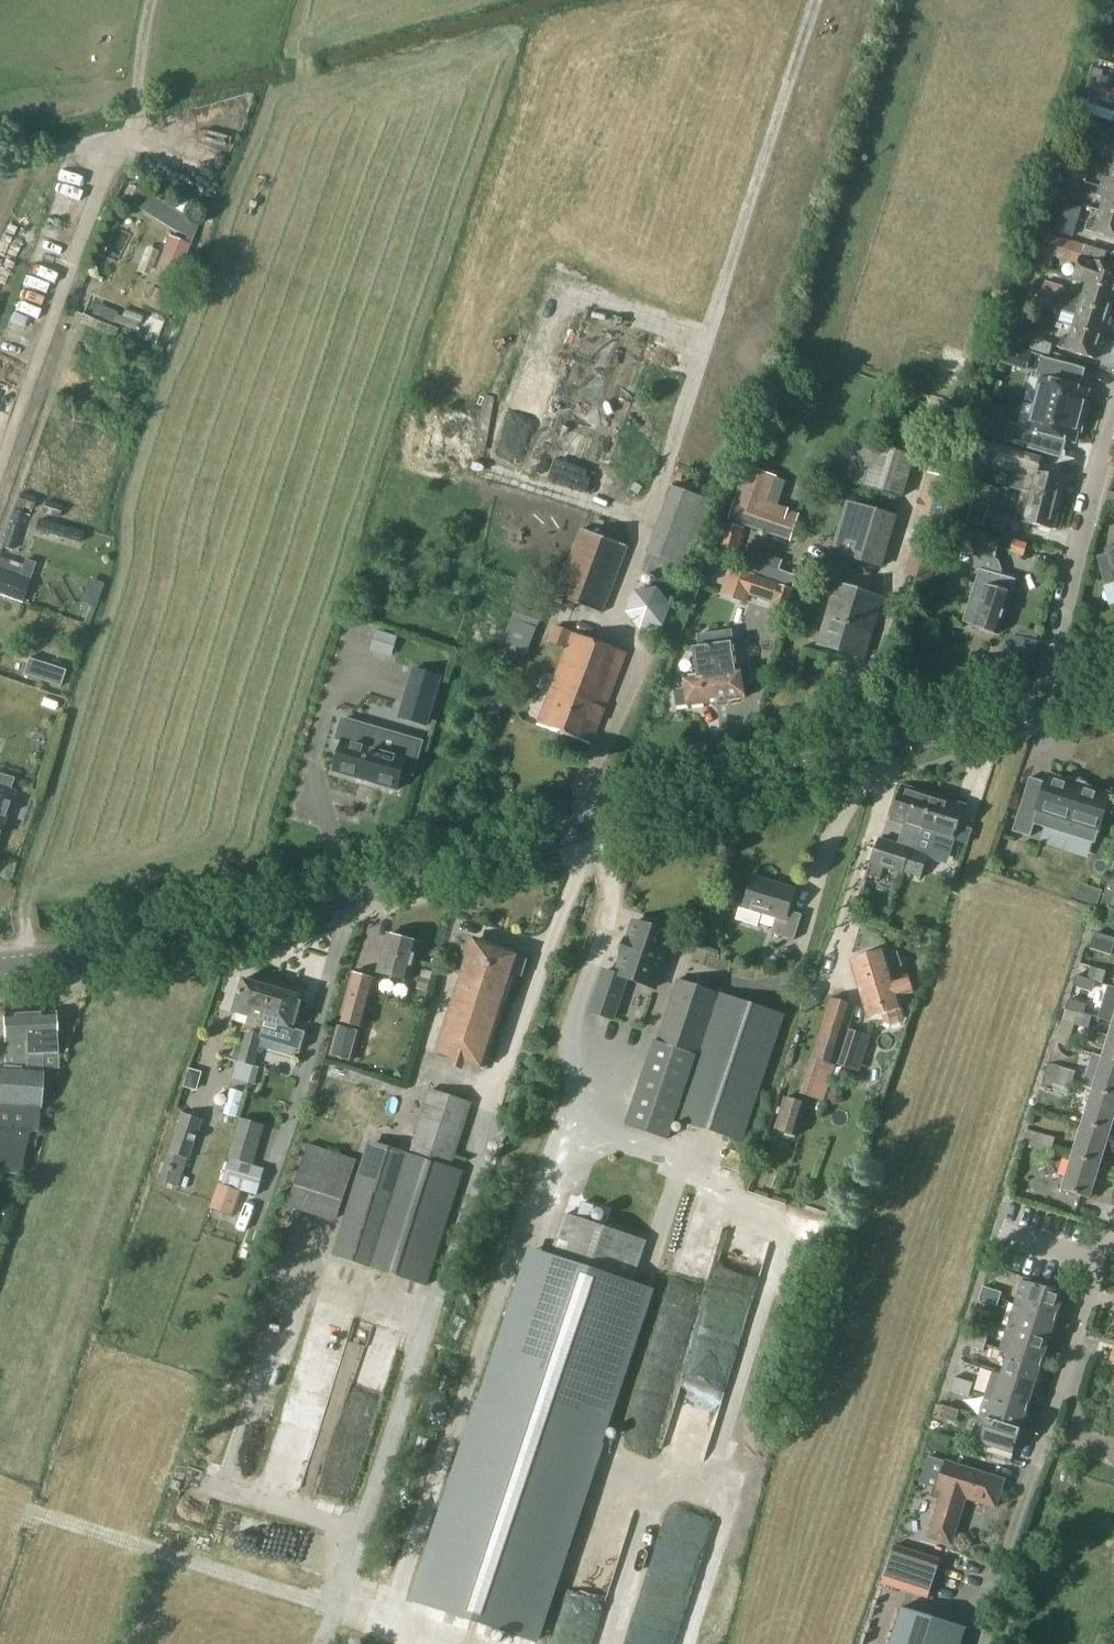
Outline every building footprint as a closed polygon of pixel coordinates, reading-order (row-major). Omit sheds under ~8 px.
[(1094,68),(1091,80),(1101,82),(1104,71),(1094,68)] [(1100,123),(1113,127),(1113,123),(1113,114),(1103,111),(1100,123)] [(1093,122),(1090,134),(1109,139),(1113,128),(1100,124),(1093,122)] [(1091,170),(1068,164),(1065,174),(1066,174),(1083,180),(1088,181),(1091,170)] [(1104,177),(1102,186),(1113,190),(1113,166),(1110,179),(1104,177)] [(1066,174),(1062,186),(1079,191),(1083,180),(1066,174)] [(132,183),(125,197),(136,203),(176,228),(189,234),(187,242),(170,235),(153,277),(175,286),(192,244),(193,245),(198,231),(201,222),(186,216),(132,183)] [(1104,198),(1100,209),(1113,214),(1113,190),(1102,186),(1099,196),(1104,198)] [(1067,203),(1063,216),(1080,221),(1083,207),(1067,203)] [(1090,219),(1087,229),(1113,238),(1113,214),(1100,209),(1097,221),(1090,219)] [(1042,255),(1038,266),(1050,270),(1054,256),(1080,264),(1076,276),(1113,288),(1113,267),(1103,264),(1107,252),(1086,246),(1086,245),(1059,237),(1059,238),(1047,234),(1042,252),(1041,255),(1042,255)] [(1065,289),(1062,299),(1111,314),(1113,304),(1113,288),(1076,276),(1075,280),(1086,284),(1083,294),(1065,289)] [(1047,282),(1043,294),(1061,300),(1065,287),(1047,282)] [(1059,309),(1065,311),(1061,323),(1072,326),(1104,336),(1111,314),(1062,299),(1059,309)] [(1062,336),(1059,347),(1097,359),(1104,336),(1072,326),(1069,338),(1062,336)] [(1050,355),(1053,344),(1034,339),(1030,350),(1050,355)] [(1091,390),(1072,385),(1077,366),(1042,357),(1036,378),(1040,379),(1038,388),(1034,404),(1085,417),(1089,403),(1087,402),(1088,401),(1091,390)] [(1082,432),(1085,417),(1034,404),(1032,409),(1028,427),(1011,423),(1006,442),(1052,456),(1057,439),(1076,444),(1080,432),(1082,432)] [(987,411),(982,433),(997,437),(1003,415),(987,411)] [(880,446),(857,439),(844,481),(905,498),(916,456),(921,438),(885,428),(880,446)] [(1015,470),(1011,487),(1023,490),(1062,500),(1067,479),(1040,472),(1044,458),(989,442),(985,456),(1006,462),(1006,463),(1021,467),(1020,471),(1015,470)] [(763,503),(772,478),(747,470),(730,520),(790,540),(799,516),(763,503)] [(948,539),(962,481),(930,472),(916,530),(948,539)] [(972,500),(974,500),(968,522),(1003,533),(1008,515),(996,512),(997,508),(996,508),(1002,488),(978,481),(972,500)] [(673,486),(648,554),(692,570),(717,502),(673,486)] [(1016,515),(1023,517),(1022,522),(1054,529),(1062,500),(1023,490),(1011,487),(1011,488),(1023,492),(1016,515)] [(20,492),(17,505),(33,510),(36,497),(20,492)] [(63,506),(46,501),(42,512),(59,517),(63,506)] [(842,530),(839,529),(832,552),(883,567),(898,516),(860,505),(859,507),(850,504),(842,530)] [(15,510),(11,521),(22,524),(25,514),(15,510)] [(39,519),(36,529),(81,542),(84,532),(39,519)] [(10,523),(3,547),(19,552),(24,537),(17,535),(20,526),(10,523)] [(726,524),(717,556),(738,561),(746,529),(726,524)] [(965,526),(958,547),(968,550),(973,551),(977,552),(975,558),(976,568),(980,571),(964,621),(1000,633),(1017,579),(1002,575),(1002,570),(999,562),(994,558),(998,548),(1008,551),(1012,538),(1004,535),(1003,538),(974,529),(965,526)] [(604,613),(629,546),(582,528),(556,595),(604,613)] [(1008,551),(1025,556),(1029,544),(1017,540),(1017,539),(1012,538),(1008,551)] [(941,553),(914,544),(905,575),(931,584),(941,553)] [(750,549),(743,568),(794,586),(798,576),(780,570),(784,560),(750,549)] [(1099,560),(1102,570),(1106,585),(1113,583),(1113,552),(1106,554),(1107,558),(1099,560)] [(24,603),(32,581),(30,580),(36,563),(25,559),(23,565),(0,557),(0,594),(24,603)] [(732,567),(722,595),(742,601),(744,595),(773,605),(772,609),(786,614),(794,590),(780,585),(780,584),(752,574),(732,567)] [(104,585),(91,580),(83,601),(97,606),(104,585)] [(884,597),(837,581),(819,643),(866,658),(884,597)] [(659,587),(635,590),(627,613),(642,631),(665,627),(674,605),(659,587)] [(504,636),(506,637),(499,655),(522,664),(536,628),(538,629),(543,614),(518,605),(513,618),(511,618),(504,636)] [(91,606),(85,622),(91,624),(97,608),(91,606)] [(549,642),(566,649),(537,725),(591,745),(627,652),(573,632),(573,631),(555,625),(549,642)] [(732,630),(710,633),(713,658),(711,658),(717,702),(745,698),(744,684),(755,682),(753,666),(742,668),(742,667),(741,667),(737,642),(734,643),(732,630)] [(686,689),(676,690),(678,706),(689,705),(689,706),(717,702),(711,658),(713,658),(710,633),(699,635),(700,647),(694,648),(698,673),(684,675),(686,689)] [(1008,637),(1004,656),(1035,663),(1039,644),(1008,637)] [(29,658),(23,675),(61,687),(66,670),(29,658)] [(414,669),(400,717),(428,725),(442,677),(414,669)] [(344,719),(338,739),(344,741),(335,772),(360,779),(359,781),(363,782),(363,780),(374,783),(374,785),(377,786),(378,784),(398,790),(404,771),(414,774),(423,742),(344,719)] [(5,821),(15,791),(10,790),(14,780),(0,775),(0,820),(5,821)] [(1031,777),(1014,831),(1032,836),(1035,825),(1096,843),(1111,795),(1049,776),(1047,782),(1031,777)] [(903,846),(880,838),(869,875),(881,879),(885,868),(904,874),(904,872),(905,872),(913,848),(924,828),(935,796),(903,786),(892,819),(909,824),(903,846)] [(913,848),(905,872),(922,878),(928,862),(946,868),(954,843),(967,847),(972,833),(959,828),(966,806),(935,796),(924,828),(913,848)] [(1102,905),(1113,909),(1113,867),(1102,905)] [(763,913),(778,917),(773,933),(795,940),(803,915),(790,910),(797,889),(755,876),(745,909),(740,908),(737,919),(759,926),(763,913)] [(593,1012),(612,1018),(626,978),(654,987),(672,934),(635,921),(629,938),(627,938),(623,952),(624,952),(617,975),(607,972),(593,1012)] [(1092,931),(1087,947),(1112,955),(1113,948),(1113,938),(1092,931)] [(411,979),(420,943),(388,935),(378,971),(411,979)] [(475,940),(438,1054),(454,1059),(468,1063),(483,1068),(513,973),(523,976),(528,960),(519,957),(520,955),(475,940)] [(892,970),(886,950),(852,962),(861,992),(896,981),(907,978),(903,966),(910,964),(905,949),(892,953),(897,968),(892,970)] [(1093,967),(1089,979),(1103,983),(1107,971),(1093,967)] [(377,979),(353,973),(339,1022),(364,1029),(369,1009),(377,979)] [(896,981),(861,992),(869,1020),(883,1016),(883,1018),(885,1022),(892,1026),(901,1023),(905,1016),(903,1009),(905,1009),(900,993),(911,990),(907,978),(896,981)] [(244,979),(234,1013),(249,1018),(246,1030),(248,1031),(245,1041),(259,1046),(261,1046),(263,1039),(264,1034),(263,1034),(266,1023),(269,1011),(267,1010),(274,988),(244,979)] [(670,1139),(676,1120),(743,1142),(786,1015),(721,993),(679,979),(658,1041),(655,1041),(627,1124),(670,1139)] [(1100,1019),(1113,1023),(1113,986),(1110,985),(1100,1019)] [(264,1034),(263,1039),(301,1050),(306,1033),(296,1030),(305,998),(274,988),(267,1010),(269,1011),(266,1023),(263,1034),(264,1034)] [(816,1047),(813,1058),(817,1059),(836,1065),(837,1064),(839,1054),(848,1028),(855,1006),(831,998),(816,1047)] [(1070,999),(1067,1008),(1085,1014),(1088,1004),(1070,999)] [(1067,1008),(1063,1020),(1074,1023),(1090,1028),(1093,1017),(1085,1014),(1067,1008)] [(27,1054),(28,1067),(44,1068),(44,1053),(58,1052),(56,1012),(25,1014),(27,1054)] [(19,1174),(27,1144),(30,1131),(39,1132),(41,1108),(44,1068),(28,1067),(27,1054),(25,1014),(4,1015),(6,1064),(0,1064),(0,1172),(19,1174)] [(1105,1047),(1103,1056),(1113,1059),(1113,1023),(1109,1036),(1100,1033),(1097,1044),(1101,1045),(1105,1047)] [(338,1025),(330,1055),(352,1061),(360,1030),(338,1025)] [(839,1054),(837,1064),(853,1069),(856,1060),(865,1034),(865,1033),(854,1029),(848,1028),(839,1054)] [(240,1061),(239,1062),(255,1066),(261,1046),(259,1046),(245,1041),(243,1046),(244,1047),(240,1061)] [(237,1045),(233,1059),(240,1061),(244,1047),(243,1046),(237,1045)] [(1083,1086),(1093,1089),(1113,1096),(1113,1059),(1103,1056),(1093,1053),(1083,1086)] [(836,1065),(817,1059),(805,1096),(824,1102),(836,1065)] [(1046,1075),(1057,1079),(1057,1078),(1073,1083),(1077,1071),(1050,1063),(1046,1075)] [(1057,1078),(1057,1079),(1054,1090),(1069,1095),(1073,1083),(1057,1078)] [(224,1114),(237,1118),(245,1092),(231,1088),(224,1114)] [(370,1141),(333,1256),(361,1265),(428,1286),(465,1171),(453,1167),(473,1102),(431,1088),(414,1141),(410,1153),(398,1149),(370,1141)] [(1111,1131),(1113,1121),(1113,1096),(1093,1089),(1082,1122),(1111,1131)] [(785,1097),(776,1130),(798,1137),(809,1104),(785,1097)] [(170,1152),(169,1152),(160,1180),(179,1187),(189,1159),(191,1160),(204,1120),(183,1113),(170,1152)] [(1072,1156),(1101,1164),(1111,1131),(1082,1122),(1072,1156)] [(1024,1143),(1037,1147),(1037,1145),(1052,1150),(1056,1138),(1041,1133),(1041,1134),(1028,1129),(1024,1143)] [(30,1131),(27,1144),(36,1146),(39,1132),(30,1131)] [(358,1160),(309,1143),(288,1207),(337,1223),(358,1160)] [(1037,1145),(1037,1147),(1034,1158),(1049,1162),(1052,1150),(1037,1145)] [(1062,1189),(1091,1198),(1101,1164),(1072,1156),(1062,1189)] [(223,1185),(220,1183),(211,1209),(234,1217),(243,1191),(258,1196),(266,1169),(231,1159),(223,1185)] [(464,1459),(417,1602),(534,1641),(579,1506),(600,1441),(651,1289),(633,1283),(647,1242),(565,1215),(552,1256),(534,1250),(483,1402),(464,1459)] [(1016,1304),(1057,1317),(1065,1294),(1023,1280),(1016,1304)] [(984,1286),(980,1300),(989,1303),(993,1289),(984,1286)] [(998,1306),(1003,1292),(993,1289),(989,1303),(998,1306)] [(1009,1327),(1050,1340),(1057,1317),(1016,1304),(1009,1327)] [(1009,1351),(1043,1362),(1050,1340),(1009,1327),(1002,1349),(1009,1351)] [(970,1331),(966,1345),(975,1348),(979,1334),(970,1331)] [(984,1351),(988,1337),(979,1334),(975,1348),(984,1351)] [(1001,1374),(1036,1385),(1043,1362),(1009,1351),(1001,1374)] [(993,1372),(986,1394),(1029,1408),(1036,1385),(1001,1374),(993,1372)] [(955,1377),(951,1390),(960,1393),(964,1380),(955,1377)] [(970,1396),(974,1383),(964,1380),(960,1393),(970,1396)] [(986,1394),(979,1417),(1021,1430),(1029,1408),(986,1394)] [(941,1416),(958,1422),(961,1412),(944,1406),(941,1416)] [(1014,1454),(1021,1430),(979,1417),(971,1440),(1014,1454)] [(935,1513),(927,1539),(953,1547),(961,1521),(968,1499),(996,1509),(1005,1480),(965,1467),(947,1462),(938,1490),(942,1491),(940,1498),(935,1513)] [(891,1643),(962,1643),(967,1628),(902,1608),(891,1643)]
